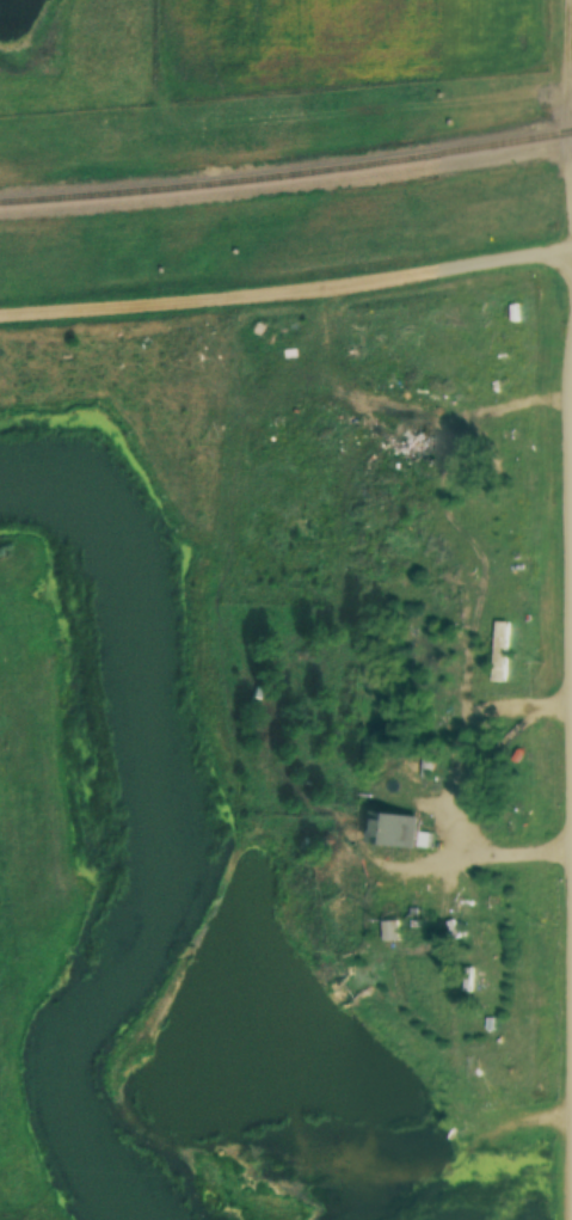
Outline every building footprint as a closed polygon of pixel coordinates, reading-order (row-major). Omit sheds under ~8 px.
[(370,842),(419,848),(423,816),(374,810),(370,842)]
